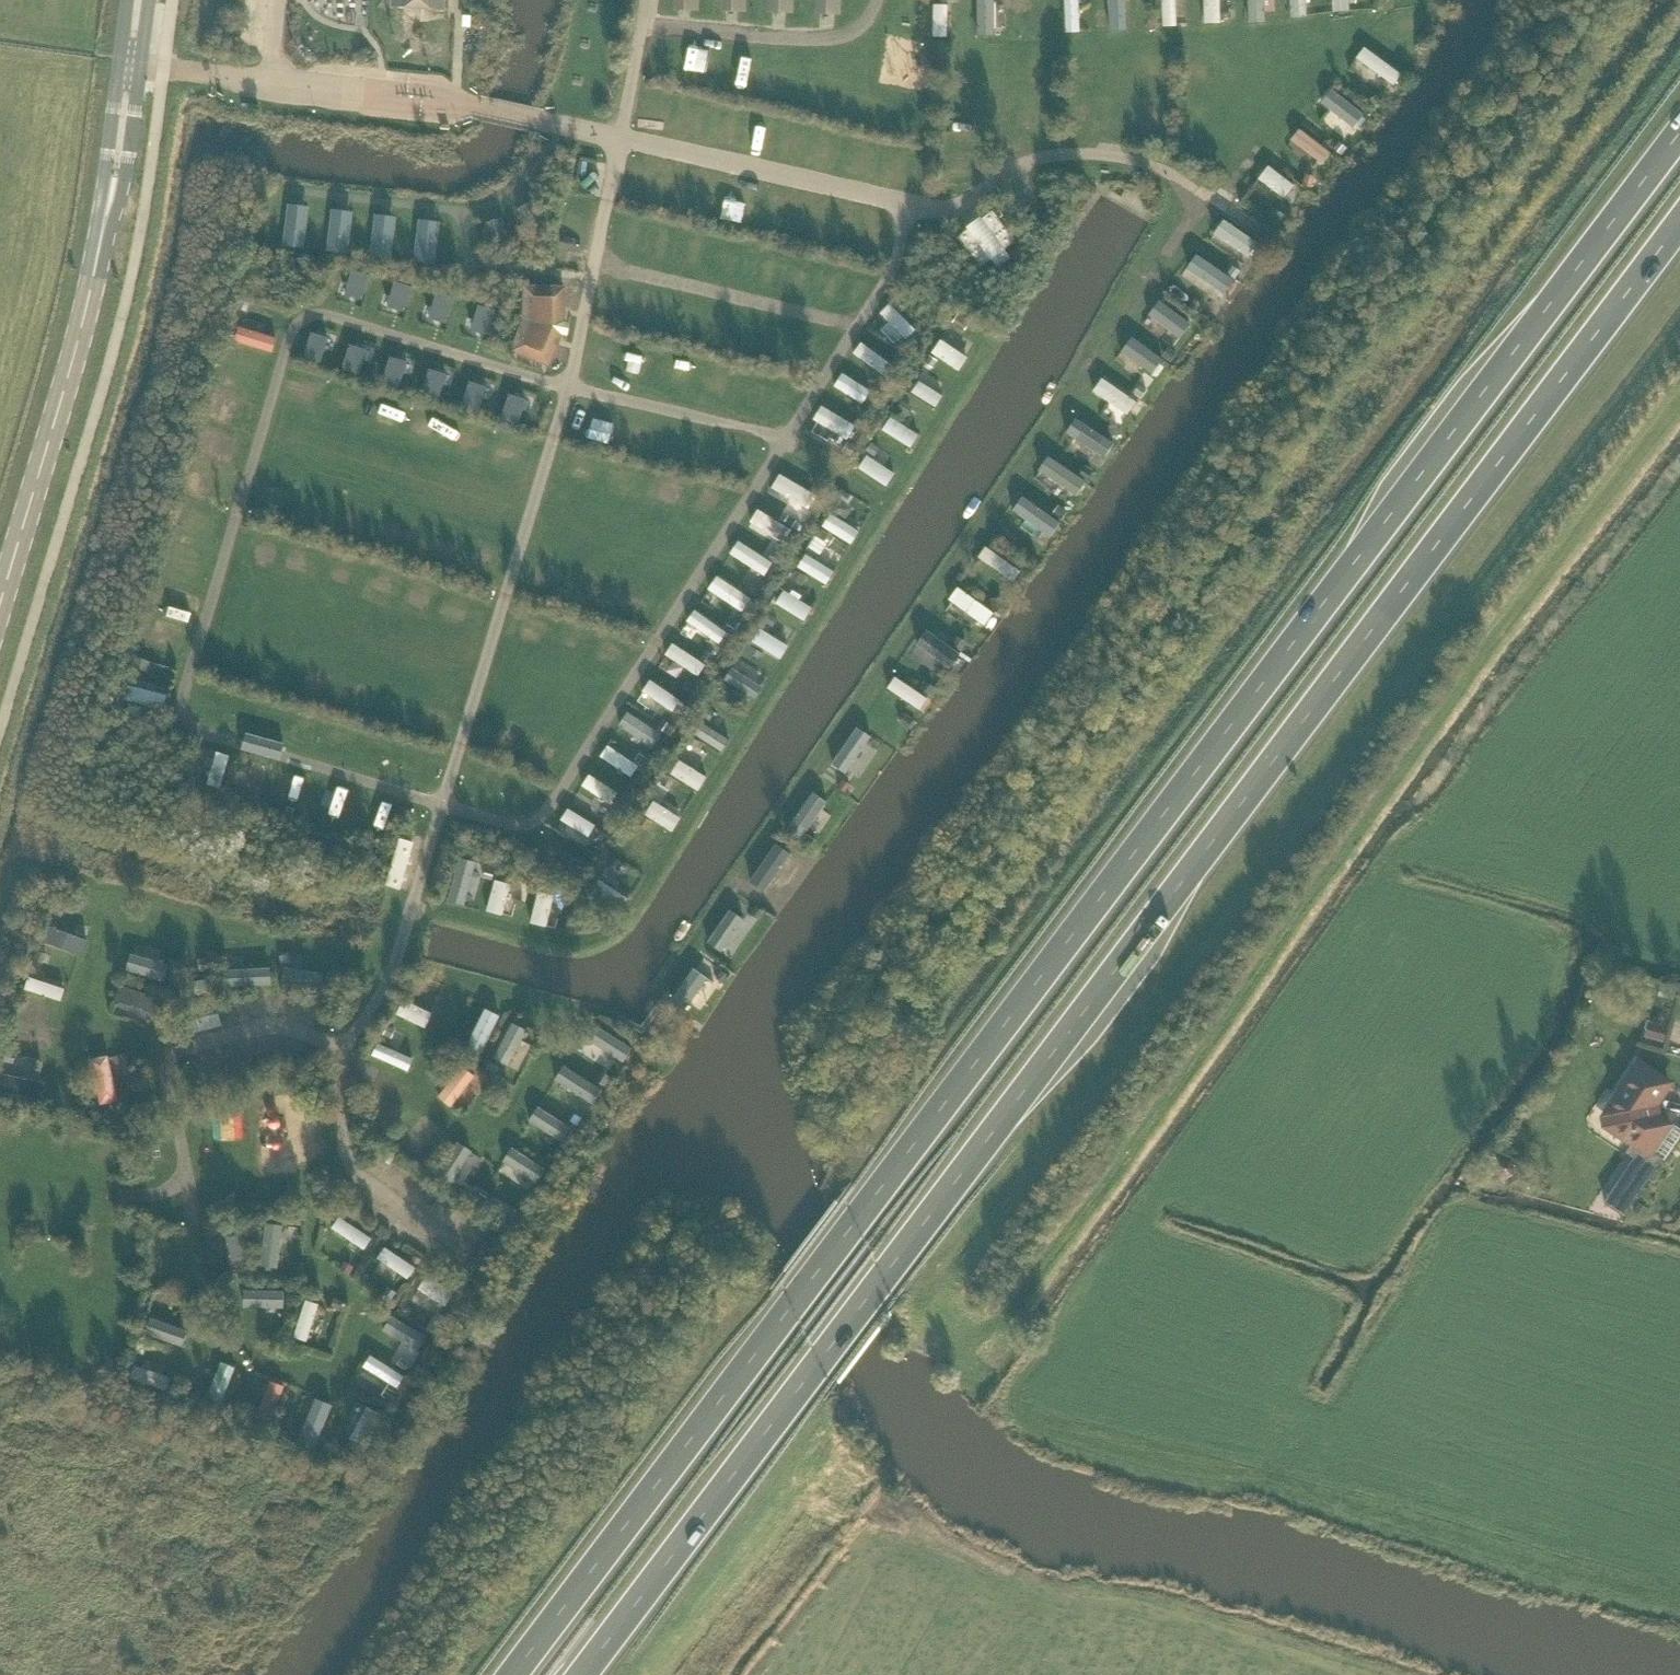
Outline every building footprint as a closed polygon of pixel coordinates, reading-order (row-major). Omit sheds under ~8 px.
[(394,9),(445,10),(446,0),(394,0),(394,9)] [(819,9),(838,9),(838,0),(819,0),(819,9)] [(1001,0),(985,0),(984,36),(1000,37),(1001,0)] [(1089,33),(1088,0),(1071,0),(1072,34),(1089,33)] [(1135,31),(1135,0),(1117,0),(1117,31),(1135,31)] [(1184,0),(1169,0),(1170,27),(1185,26),(1184,0)] [(1339,13),(1356,12),(1356,0),(1339,0),(1339,13)] [(1403,84),(1411,71),(1371,47),(1363,60),(1403,84)] [(1416,55),(1408,49),(1402,58),(1410,63),(1416,55)] [(1339,89),(1326,104),(1353,125),(1365,110),(1339,89)] [(1367,124),(1359,118),(1354,125),(1362,131),(1367,124)] [(1333,167),(1342,153),(1306,129),(1297,143),(1333,167)] [(1276,165),(1264,180),(1291,200),(1303,185),(1276,165)] [(1314,180),(1306,177),(1302,188),(1311,190),(1314,180)] [(292,246),(314,248),(317,205),(295,204),(292,246)] [(356,255),(362,213),(341,209),(334,252),(356,255)] [(993,210),(982,218),(985,221),(969,233),(967,230),(956,238),(979,270),(991,261),(996,268),(1011,257),(1006,250),(1017,242),(993,210)] [(1282,218),(1274,212),(1268,221),(1276,227),(1282,218)] [(402,259),(404,217),(381,216),(379,258),(402,259)] [(486,243),(508,237),(503,218),(484,224),(486,229),(482,230),(486,243)] [(1258,259),(1268,242),(1229,219),(1219,236),(1258,259)] [(444,266),(449,223),(426,220),(421,263),(444,266)] [(1240,272),(1232,267),(1227,276),(1234,281),(1240,272)] [(523,285),(523,319),(510,352),(550,368),(564,330),(565,285),(523,285)] [(252,300),(242,296),(239,306),(250,309),(252,300)] [(1195,296),(1190,304),(1198,309),(1203,301),(1195,296)] [(1188,340),(1200,322),(1166,300),(1154,317),(1188,340)] [(914,339),(924,329),(897,303),(888,313),(914,339)] [(959,315),(953,324),(964,331),(970,322),(959,315)] [(246,328),(243,344),(282,352),(285,335),(246,328)] [(1160,378),(1173,360),(1140,335),(1127,353),(1160,378)] [(967,372),(977,357),(949,338),(939,353),(967,372)] [(870,340),(861,354),(893,376),(902,362),(870,340)] [(913,340),(904,345),(909,353),(917,349),(913,340)] [(937,362),(931,358),(926,365),(932,369),(937,362)] [(870,407),(882,389),(851,369),(839,386),(870,407)] [(1110,376),(1100,393),(1136,416),(1147,399),(1110,376)] [(927,380),(918,393),(944,409),(952,396),(927,380)] [(905,416),(910,409),(899,402),(895,410),(905,416)] [(819,421),(858,442),(868,424),(829,403),(819,421)] [(897,418),(890,433),(921,447),(928,432),(897,418)] [(1110,424),(1110,435),(1118,435),(1118,424),(1110,424)] [(855,449),(847,445),(843,453),(850,457),(855,449)] [(879,451),(871,446),(866,454),(874,458),(879,451)] [(1085,463),(1079,471),(1086,476),(1092,468),(1085,463)] [(789,471),(779,488),(815,509),(825,492),(789,471)] [(843,488),(837,497),(846,502),(851,493),(843,488)] [(1059,508),(1052,518),(1060,523),(1067,514),(1059,508)] [(837,514),(830,528),(862,544),(869,530),(837,514)] [(788,518),(784,524),(792,530),(797,523),(788,518)] [(821,527),(817,534),(824,539),(829,532),(821,527)] [(171,532),(168,543),(179,547),(183,535),(171,532)] [(985,561),(1023,581),(1030,569),(992,548),(985,561)] [(1031,554),(1023,548),(1018,555),(1026,561),(1031,554)] [(814,552),(805,568),(835,586),(844,570),(814,552)] [(726,573),(715,588),(750,614),(761,599),(726,573)] [(792,582),(801,587),(805,580),(796,575),(792,582)] [(792,589),(783,603),(812,622),(821,607),(792,589)] [(1001,599),(993,599),(993,611),(1001,611),(1001,599)] [(772,629),(776,622),(768,617),(763,624),(772,629)] [(737,625),(730,621),(725,629),(732,634),(737,625)] [(142,625),(139,636),(149,638),(151,628),(142,625)] [(768,628),(759,643),(790,660),(798,645),(768,628)] [(952,648),(962,654),(967,646),(957,639),(952,648)] [(714,655),(708,651),(702,660),(709,664),(714,655)] [(142,667),(148,669),(150,663),(151,658),(139,655),(138,658),(136,666),(142,667)] [(686,677),(678,689),(689,696),(697,684),(686,677)] [(683,713),(691,698),(658,679),(649,693),(683,713)] [(919,692),(928,699),(935,689),(925,683),(919,692)] [(134,684),(131,702),(173,709),(176,691),(134,684)] [(715,713),(706,707),(700,716),(709,722),(715,713)] [(898,725),(906,732),(913,723),(905,716),(898,725)] [(677,728),(668,723),(662,732),(671,737),(677,728)] [(891,761),(899,748),(867,728),(859,740),(891,761)] [(695,750),(699,743),(692,738),(688,746),(695,750)] [(213,786),(227,790),(239,756),(224,751),(213,786)] [(647,759),(640,754),(635,762),(642,766),(647,759)] [(706,793),(717,778),(689,758),(678,773),(706,793)] [(261,761),(247,806),(264,811),(278,766),(261,761)] [(187,775),(185,784),(195,787),(198,777),(187,775)] [(670,790),(674,782),(666,777),(662,786),(670,790)] [(851,779),(850,788),(859,790),(861,780),(851,779)] [(330,809),(349,815),(356,792),(337,786),(330,809)] [(821,790),(793,830),(809,842),(837,801),(821,790)] [(619,797),(612,807),(620,813),(627,802),(619,797)] [(683,832),(690,815),(659,801),(652,818),(683,832)] [(651,823),(644,819),(639,827),(646,831),(651,823)] [(603,835),(595,830),(589,841),(596,845),(603,835)] [(409,891),(422,843),(407,839),(394,887),(409,891)] [(755,885),(772,896),(801,854),(784,843),(755,885)] [(620,863),(614,858),(608,867),(615,871),(620,863)] [(799,867),(807,873),(813,865),(805,859),(799,867)] [(473,906),(479,869),(463,866),(457,903),(473,906)] [(495,874),(485,871),(482,880),(492,883),(495,874)] [(600,892),(630,912),(639,899),(609,879),(600,892)] [(510,916),(519,885),(503,880),(494,912),(510,916)] [(538,882),(528,880),(526,890),(535,892),(538,882)] [(569,888),(566,899),(576,901),(579,891),(569,888)] [(537,925),(554,928),(561,895),(545,891),(537,925)] [(53,911),(62,915),(67,904),(57,900),(53,911)] [(754,906),(748,913),(756,919),(762,912),(754,906)] [(727,953),(750,918),(737,910),(715,945),(727,953)] [(62,950),(92,958),(97,938),(67,930),(62,950)] [(33,959),(44,962),(47,952),(36,949),(33,959)] [(221,955),(223,964),(231,963),(229,953),(221,955)] [(282,957),(285,966),(295,962),(291,953),(282,957)] [(200,961),(203,970),(215,967),(212,958),(200,961)] [(142,960),(138,975),(178,983),(181,968),(142,960)] [(125,963),(121,973),(127,976),(131,966),(125,963)] [(330,992),(332,970),(293,966),(290,987),(330,992)] [(1589,966),(1585,983),(1595,985),(1599,969),(1589,966)] [(238,988),(277,981),(274,968),(236,974),(238,988)] [(720,969),(714,977),(722,983),(729,975),(720,969)] [(415,978),(410,989),(420,993),(425,982),(415,978)] [(35,1007),(43,1009),(45,1002),(36,1001),(35,1007)] [(406,1018),(435,1027),(440,1011),(411,1002),(406,1018)] [(489,1057),(508,1014),(491,1006),(471,1048),(489,1057)] [(160,1011),(156,1023),(166,1026),(170,1014),(160,1011)] [(516,1067),(536,1030),(520,1022),(500,1058),(516,1067)] [(390,1024),(385,1033),(392,1037),(397,1028),(390,1024)] [(451,1034),(446,1044),(454,1049),(460,1039),(451,1034)] [(385,1041),(379,1057),(417,1072),(423,1056),(385,1041)] [(7,1047),(4,1061),(15,1064),(18,1050),(7,1047)] [(97,1061),(110,1106),(129,1100),(115,1055),(97,1061)] [(1604,1200),(1625,1214),(1664,1156),(1653,1148),(1669,1125),(1655,1117),(1653,1107),(1669,1084),(1640,1064),(1605,1116),(1606,1126),(1639,1148),(1604,1200)] [(467,1067),(447,1100),(462,1108),(481,1076),(467,1067)] [(48,1098),(50,1083),(7,1076),(5,1092),(48,1098)] [(483,1087),(490,1093),(496,1085),(489,1079),(483,1087)] [(129,1085),(132,1097),(142,1095),(139,1082),(129,1085)] [(546,1107),(537,1124),(573,1143),(582,1126),(546,1107)] [(418,1145),(438,1159),(452,1137),(433,1124),(418,1145)] [(465,1141),(443,1178),(459,1187),(481,1150),(465,1141)] [(518,1150),(511,1167),(548,1182),(555,1164),(518,1150)] [(414,1163),(421,1170),(427,1163),(420,1157),(414,1163)] [(1638,1202),(1632,1211),(1642,1217),(1648,1209),(1638,1202)] [(374,1250),(381,1236),(346,1218),(338,1232),(374,1250)] [(274,1225),(268,1268),(287,1271),(293,1227),(274,1225)] [(417,1280),(425,1267),(393,1246),(384,1260),(417,1280)] [(413,1257),(421,1263),(425,1258),(417,1252),(413,1257)] [(347,1260),(341,1269),(350,1275),(356,1266),(347,1260)] [(229,1270),(221,1277),(227,1285),(236,1277),(229,1270)] [(435,1275),(426,1290),(454,1308),(464,1292),(435,1275)] [(391,1285),(384,1294),(392,1299),(398,1290),(391,1285)] [(332,1306),(344,1310),(347,1301),(335,1297),(332,1306)] [(300,1338),(315,1343),(328,1304),(312,1299),(300,1338)] [(420,1323),(433,1332),(440,1322),(427,1314),(420,1323)] [(159,1315),(153,1335),(191,1347),(198,1327),(159,1315)] [(282,1325),(272,1324),(271,1333),(280,1335),(282,1325)] [(136,1352),(144,1354),(147,1344),(139,1341),(136,1352)] [(410,1360),(405,1367),(413,1373),(418,1365),(410,1360)] [(144,1361),(138,1379),(176,1392),(182,1374),(144,1361)] [(186,1377),(183,1387),(190,1389),(193,1379),(186,1377)] [(264,1420),(280,1425),(293,1385),(276,1380),(264,1420)] [(383,1391),(376,1401),(386,1407),(392,1398),(383,1391)] [(233,1393),(228,1410),(239,1413),(244,1397),(233,1393)] [(374,1406),(354,1446),(367,1453),(387,1413),(374,1406)] [(331,1437),(338,1441),(345,1429),(338,1424),(331,1437)]
